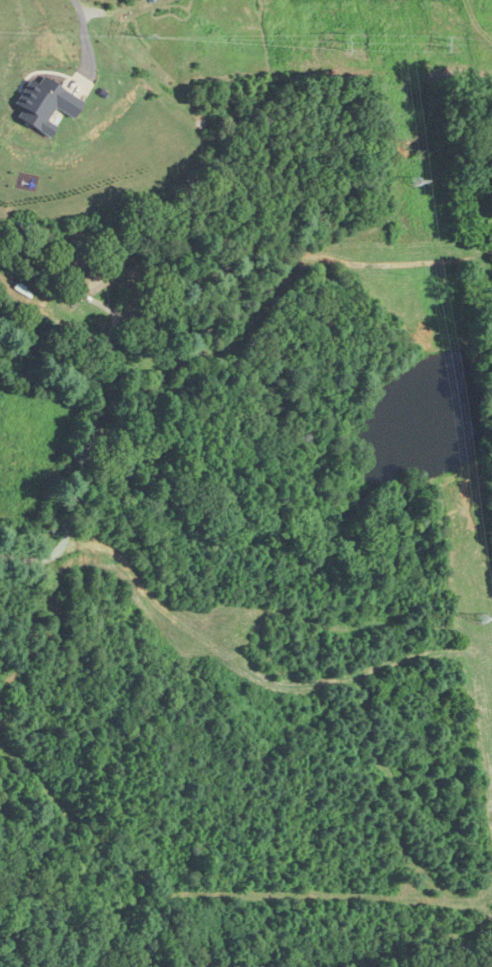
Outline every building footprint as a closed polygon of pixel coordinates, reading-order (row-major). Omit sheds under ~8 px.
[(131,254),(131,243),(120,243),(120,254),(131,254)] [(107,284),(95,267),(76,279),(88,297),(107,284)]
